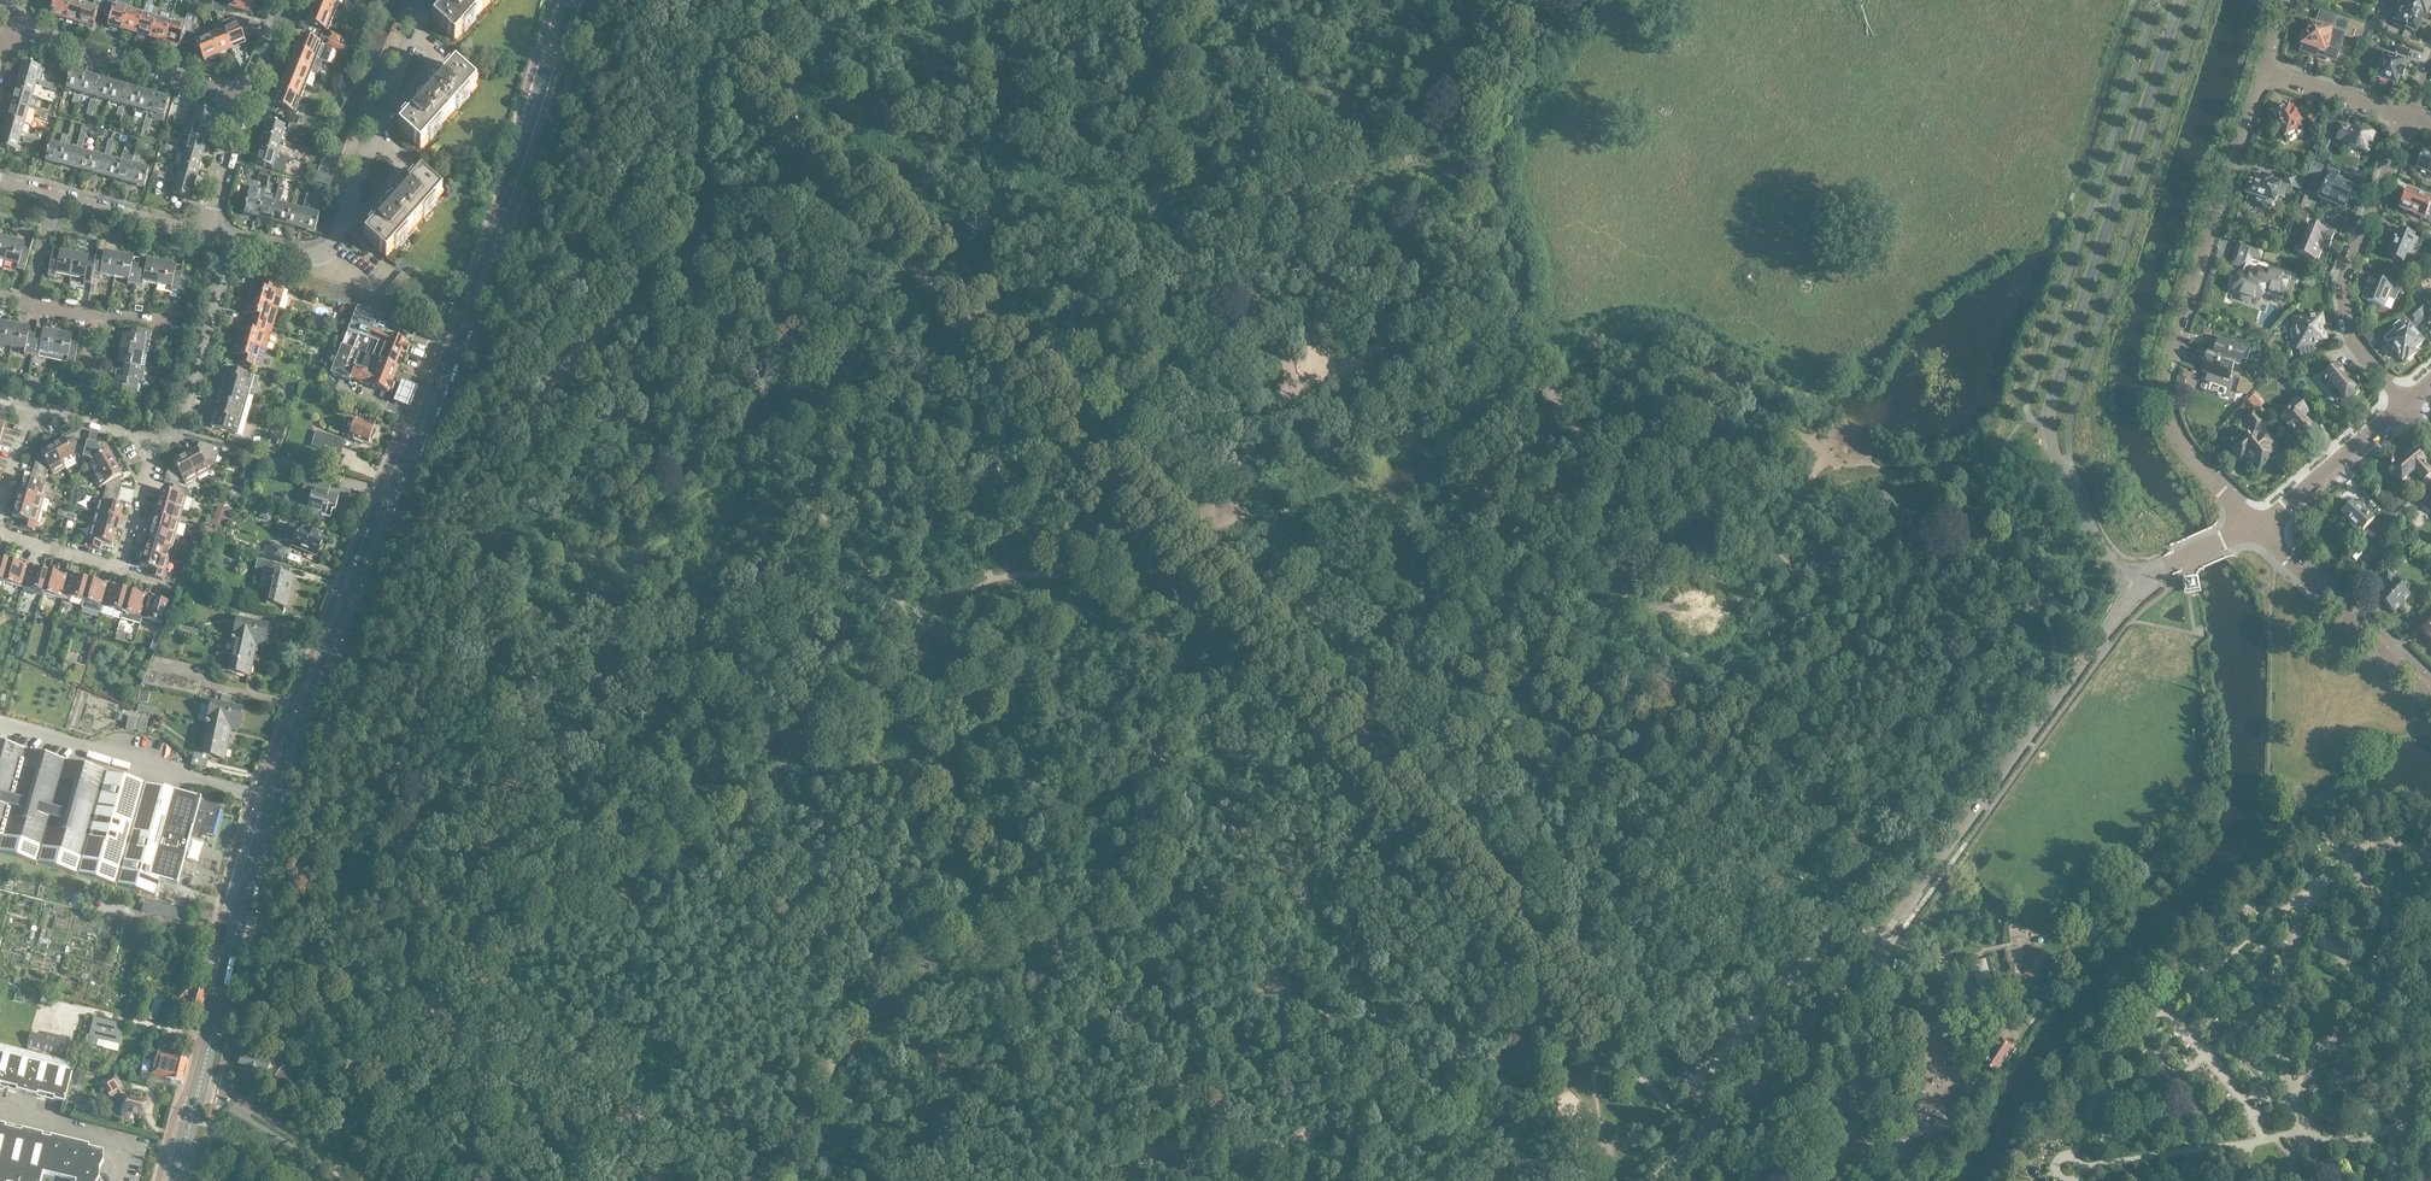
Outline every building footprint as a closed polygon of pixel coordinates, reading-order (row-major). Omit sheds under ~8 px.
[(51,16),(65,21),(71,0),(55,0),(51,16)] [(65,21),(79,25),(85,4),(86,0),(71,0),(65,21)] [(79,25),(93,29),(99,11),(105,12),(108,0),(95,0),(93,6),(85,4),(79,25)] [(104,15),(111,17),(108,25),(110,26),(110,28),(116,30),(117,28),(123,30),(129,12),(129,9),(128,9),(131,1),(126,0),(108,0),(105,12),(104,15)] [(229,8),(252,15),(256,0),(232,0),(229,8)] [(311,8),(333,17),(339,4),(330,0),(316,0),(315,2),(313,2),(311,8)] [(394,0),(386,0),(385,4),(400,10),(403,4),(394,0)] [(431,22),(433,23),(431,26),(441,36),(444,33),(453,41),(483,9),(473,0),(451,0),(431,22)] [(483,9),(491,0),(473,0),(483,9)] [(2403,7),(2423,16),(2426,17),(2430,4),(2430,3),(2425,0),(2406,0),(2403,7)] [(145,5),(137,34),(151,38),(159,10),(159,9),(154,7),(154,6),(147,4),(146,6),(145,5)] [(213,4),(211,11),(224,14),(226,7),(213,4)] [(400,10),(385,4),(382,11),(397,17),(400,10)] [(351,8),(344,5),(342,11),(349,14),(351,8)] [(2423,16),(2403,7),(2401,6),(2395,22),(2406,26),(2405,29),(2416,33),(2423,16)] [(309,17),(307,23),(328,31),(333,17),(311,8),(308,15),(309,17)] [(159,10),(151,38),(165,41),(172,17),(173,14),(159,10)] [(382,11),(379,18),(394,24),(397,17),(382,11)] [(129,12),(123,30),(137,34),(143,13),(137,12),(136,14),(129,12)] [(2316,26),(2309,24),(2306,33),(2301,34),(2300,39),(2303,43),(2302,45),(2303,45),(2301,52),(2311,55),(2312,55),(2313,54),(2316,55),(2316,57),(2317,55),(2335,61),(2348,21),(2346,20),(2322,13),(2320,12),(2316,26)] [(2386,21),(2372,15),(2368,23),(2383,30),(2386,21)] [(171,21),(165,41),(165,42),(180,46),(181,41),(188,43),(192,32),(192,30),(194,24),(172,17),(171,21)] [(234,19),(221,25),(223,30),(231,49),(245,44),(242,36),(245,35),(243,30),(246,28),(248,21),(235,17),(234,19)] [(394,24),(379,18),(377,24),(392,30),(394,24)] [(392,30),(377,24),(374,31),(389,37),(392,30)] [(2358,24),(2354,34),(2360,37),(2364,26),(2358,24)] [(2369,44),(2374,32),(2366,29),(2361,41),(2369,44)] [(217,55),(210,37),(202,41),(201,39),(197,40),(192,30),(188,43),(188,45),(194,47),(197,54),(201,53),(204,60),(217,55)] [(231,49),(223,30),(218,32),(219,34),(210,37),(217,55),(231,49)] [(389,37),(374,31),(371,38),(386,44),(389,37)] [(330,33),(327,39),(344,46),(347,39),(330,33)] [(297,43),(294,50),(317,59),(324,62),(327,63),(333,49),(346,55),(349,48),(344,46),(327,39),(322,37),(319,44),(301,37),(299,42),(297,43)] [(386,44),(371,38),(369,44),(384,50),(386,44)] [(368,44),(366,51),(381,57),(384,50),(369,44),(368,44)] [(2402,80),(2402,79),(2405,71),(2401,70),(2404,63),(2406,58),(2408,59),(2410,52),(2397,47),(2393,59),(2386,57),(2378,80),(2396,86),(2398,79),(2402,80)] [(293,57),(290,64),(311,72),(317,74),(319,75),(324,62),(317,59),(294,50),(292,55),(293,57)] [(381,57),(366,51),(363,58),(378,64),(381,57)] [(378,64),(363,58),(360,65),(375,71),(378,64)] [(285,70),(284,74),(285,77),(306,85),(312,87),(317,74),(311,72),(290,64),(288,69),(285,70)] [(23,65),(19,79),(36,84),(40,69),(23,65)] [(375,71),(360,65),(357,72),(373,77),(375,71)] [(455,67),(426,98),(448,118),(476,86),(466,77),(469,74),(460,65),(457,69),(455,67)] [(65,89),(80,94),(85,76),(70,72),(65,89)] [(373,77),(357,72),(354,79),(370,84),(373,77)] [(85,76),(80,94),(94,98),(99,81),(85,76)] [(280,84),(278,90),(300,99),(306,86),(306,85),(285,77),(282,84),(280,84)] [(353,81),(343,77),(341,84),(351,88),(353,81)] [(19,79),(15,93),(32,98),(36,84),(19,79)] [(370,84),(354,79),(353,81),(352,86),(367,91),(370,84)] [(99,81),(94,98),(108,102),(113,85),(99,81)] [(351,88),(341,84),(338,91),(348,96),(349,92),(351,88)] [(113,85),(108,102),(122,106),(127,89),(113,85)] [(367,91),(352,86),(349,92),(364,97),(367,91)] [(127,89),(122,106),(135,110),(140,93),(127,89)] [(276,99),(274,105),(295,113),(300,99),(278,90),(275,97),(276,99)] [(349,92),(348,96),(346,99),(362,104),(364,97),(349,92)] [(15,93),(11,106),(28,111),(32,112),(32,109),(35,110),(38,99),(32,98),(15,93)] [(135,110),(134,114),(143,116),(144,113),(149,114),(154,97),(140,93),(135,110)] [(150,114),(149,117),(151,117),(151,119),(163,122),(169,101),(154,97),(149,114),(150,114)] [(448,118),(426,98),(398,130),(400,132),(397,135),(407,144),(410,140),(420,149),(448,118)] [(362,104),(346,99),(343,106),(359,111),(362,104)] [(2270,119),(2273,126),(2274,128),(2279,126),(2286,141),(2303,132),(2298,123),(2300,122),(2295,113),(2297,112),(2293,104),(2273,114),(2274,117),(2270,119)] [(11,106),(7,120),(24,125),(30,127),(34,115),(31,114),(32,112),(28,111),(11,106)] [(359,111),(343,106),(340,113),(356,117),(359,111)] [(334,108),(331,114),(339,117),(340,113),(341,111),(334,108)] [(2315,112),(2309,110),(2306,117),(2312,119),(2315,112)] [(197,111),(193,126),(209,130),(214,116),(197,111)] [(356,117),(340,113),(338,120),(354,124),(356,117)] [(301,116),(297,125),(298,125),(322,133),(325,125),(301,116)] [(7,120),(3,134),(20,139),(24,125),(7,120)] [(354,124),(338,120),(335,127),(351,131),(354,124)] [(267,122),(264,136),(280,140),(284,126),(267,122)] [(2341,125),(2336,139),(2348,143),(2347,147),(2368,154),(2374,135),(2353,128),(2353,129),(2341,125)] [(193,126),(189,139),(206,144),(209,130),(193,126)] [(351,131),(335,127),(332,133),(348,138),(351,131)] [(348,138),(332,133),(330,140),(346,145),(348,138)] [(3,134),(0,145),(0,149),(16,153),(20,139),(3,134)] [(264,136),(260,150),(276,154),(280,140),(264,136)] [(182,137),(179,148),(182,149),(181,151),(185,152),(185,153),(202,158),(206,144),(189,139),(182,137)] [(346,145),(330,140),(327,147),(343,152),(346,145)] [(51,145),(46,162),(61,166),(65,149),(51,145)] [(72,151),(65,149),(61,166),(74,169),(79,153),(78,152),(79,149),(77,148),(77,147),(73,146),(72,151)] [(343,152),(327,147),(325,154),(341,159),(343,152)] [(276,154),(260,150),(256,164),(272,169),(272,171),(284,174),(289,158),(280,156),(276,155),(276,154)] [(2327,156),(2316,151),(2314,160),(2324,164),(2327,156)] [(79,153),(74,169),(88,173),(93,156),(79,153)] [(202,158),(185,153),(181,167),(198,172),(202,158)] [(2420,171),(2420,173),(2426,175),(2427,173),(2430,175),(2430,157),(2423,153),(2417,169),(2420,171)] [(341,159),(325,154),(322,161),(338,166),(341,159)] [(120,164),(116,181),(130,184),(134,167),(135,163),(133,162),(134,158),(123,155),(120,164)] [(93,156),(88,173),(102,177),(107,160),(93,156)] [(107,160),(102,177),(116,181),(120,164),(107,160)] [(338,166),(322,161),(320,168),(336,173),(338,166)] [(2318,180),(2324,166),(2314,162),(2308,176),(2318,180)] [(174,165),(171,176),(174,177),(173,180),(177,181),(194,185),(198,172),(181,167),(174,165)] [(134,167),(130,184),(144,188),(149,171),(134,167)] [(336,173),(320,168),(317,175),(333,181),(336,173)] [(270,173),(261,170),(258,181),(268,183),(270,173)] [(2331,172),(2319,199),(2345,210),(2353,189),(2336,182),(2339,175),(2331,172)] [(421,175),(392,207),(414,227),(443,195),(433,186),(435,183),(426,174),(423,177),(421,175)] [(317,175),(316,177),(315,182),(331,188),(333,181),(317,175)] [(2272,208),(2275,197),(2284,200),(2288,187),(2292,188),(2302,191),(2302,189),(2305,182),(2283,175),(2279,186),(2270,183),(2271,180),(2262,177),(2261,180),(2253,177),(2247,194),(2264,200),(2262,205),(2272,208)] [(177,181),(173,195),(190,200),(194,185),(177,181)] [(251,188),(244,214),(259,218),(265,194),(266,192),(251,188)] [(2421,195),(2421,196),(2408,191),(2400,210),(2430,222),(2430,219),(2430,199),(2421,195)] [(265,194),(259,218),(273,222),(277,204),(272,203),(274,196),(265,194)] [(2308,198),(2301,196),(2297,208),(2304,210),(2308,198)] [(277,204),(273,222),(287,226),(291,208),(277,204)] [(364,239),(366,240),(363,243),(372,252),(375,249),(385,258),(414,227),(392,207),(364,239)] [(291,208),(287,226),(301,229),(305,212),(291,208)] [(2310,215),(2298,210),(2294,218),(2306,223),(2310,215)] [(305,212),(301,229),(315,233),(320,216),(305,212)] [(2310,224),(2297,254),(2317,262),(2324,246),(2329,248),(2335,234),(2310,224)] [(2389,238),(2395,240),(2394,243),(2396,243),(2390,257),(2403,263),(2407,254),(2411,255),(2415,245),(2420,247),(2423,242),(2430,245),(2430,237),(2422,233),(2420,240),(2406,234),(2407,233),(2400,230),(2400,231),(2393,228),(2389,238)] [(5,262),(11,240),(0,237),(0,260),(5,262)] [(11,240),(5,262),(19,266),(17,271),(24,273),(30,254),(23,252),(25,244),(11,240)] [(2260,259),(2261,257),(2271,260),(2270,263),(2276,266),(2279,256),(2238,243),(2231,264),(2241,267),(2233,292),(2260,301),(2263,290),(2285,297),(2291,280),(2283,277),(2279,275),(2279,276),(2258,269),(2254,279),(2245,276),(2251,256),(2260,259)] [(59,260),(51,258),(48,277),(56,279),(57,274),(71,276),(75,254),(60,251),(59,260)] [(102,261),(95,260),(92,278),(100,279),(101,275),(114,277),(118,255),(104,252),(102,261)] [(89,257),(75,254),(71,276),(85,279),(84,284),(91,285),(92,278),(94,266),(88,265),(89,257)] [(118,255),(114,277),(129,280),(128,284),(135,286),(140,261),(133,259),(133,257),(118,255)] [(140,261),(135,286),(143,287),(144,283),(158,286),(162,263),(147,260),(146,265),(145,269),(139,267),(140,261)] [(162,263),(158,286),(171,288),(171,292),(178,294),(178,293),(184,294),(187,278),(182,277),(183,269),(176,267),(176,266),(162,263)] [(402,273),(398,277),(410,289),(414,284),(402,273)] [(304,276),(299,292),(307,295),(311,278),(304,276)] [(2371,291),(2367,301),(2382,308),(2387,298),(2395,301),(2398,293),(2403,295),(2408,284),(2388,276),(2385,283),(2372,277),(2367,289),(2371,291)] [(398,277),(393,282),(405,294),(410,289),(398,277)] [(311,278),(307,294),(313,296),(317,280),(311,278)] [(324,282),(317,280),(313,296),(319,298),(324,282)] [(252,294),(250,300),(279,308),(284,288),(264,282),(266,283),(264,289),(252,286),(250,294),(252,294)] [(324,282),(319,298),(326,300),(331,283),(324,282)] [(393,282),(388,288),(401,299),(405,294),(393,282)] [(337,285),(331,283),(326,300),(332,301),(337,285)] [(344,287),(337,285),(332,301),(339,303),(344,287)] [(351,289),(344,287),(339,303),(347,305),(351,289)] [(388,288),(383,294),(391,309),(401,299),(388,288)] [(347,305),(346,306),(353,307),(357,291),(351,289),(347,305)] [(357,291),(353,307),(357,308),(360,309),(364,293),(357,291)] [(371,295),(364,293),(360,309),(367,311),(371,295)] [(378,314),(377,294),(371,295),(367,311),(378,314)] [(383,294),(377,294),(378,314),(385,316),(391,309),(383,294)] [(247,305),(244,313),(256,316),(254,323),(252,322),(252,323),(262,326),(273,329),(279,308),(250,300),(248,306),(247,305)] [(2420,304),(2415,309),(2422,318),(2428,313),(2420,304)] [(354,309),(342,306),(339,314),(342,314),(341,318),(351,321),(354,309)] [(351,350),(397,369),(403,354),(406,355),(410,348),(406,346),(407,344),(372,330),(378,314),(367,311),(360,309),(357,308),(341,347),(351,350)] [(2384,340),(2402,361),(2405,359),(2407,361),(2415,354),(2413,352),(2423,343),(2409,326),(2412,323),(2415,327),(2424,320),(2422,318),(2415,309),(2409,313),(2397,318),(2399,323),(2394,328),(2396,330),(2384,340)] [(2294,329),(2290,330),(2291,339),(2295,338),(2297,348),(2323,344),(2320,326),(2323,326),(2321,315),(2292,319),(2294,329)] [(11,348),(15,325),(1,323),(0,328),(0,346),(11,348)] [(240,335),(238,341),(267,349),(273,329),(262,326),(252,323),(254,324),(252,330),(241,327),(238,335),(240,335)] [(28,336),(29,328),(15,325),(11,348),(25,351),(24,355),(31,356),(35,337),(28,336)] [(341,328),(334,326),(331,332),(339,335),(341,328)] [(123,336),(120,350),(147,355),(151,333),(132,329),(131,337),(123,336)] [(35,337),(31,356),(53,360),(58,333),(43,330),(42,339),(35,337)] [(58,333),(53,360),(74,364),(78,345),(70,344),(72,335),(58,333)] [(235,346),(233,354),(244,357),(243,364),(240,363),(240,364),(261,370),(267,349),(238,341),(237,346),(235,346)] [(2219,341),(2213,357),(2234,364),(2234,365),(2240,367),(2241,361),(2245,363),(2249,351),(2219,341)] [(341,347),(330,374),(349,382),(351,378),(387,393),(388,391),(392,392),(395,384),(391,383),(397,369),(351,350),(341,347)] [(147,355),(120,350),(118,364),(125,366),(124,372),(144,376),(147,355)] [(2234,364),(2213,357),(2207,355),(2201,372),(2218,378),(2217,382),(2229,386),(2232,377),(2230,376),(2234,365),(2234,364)] [(2285,359),(2275,362),(2278,371),(2288,367),(2285,359)] [(322,366),(312,364),(310,372),(320,374),(322,366)] [(2288,367),(2278,371),(2284,377),(2296,373),(2293,365),(2288,367)] [(226,376),(222,388),(252,397),(258,377),(223,367),(221,374),(226,376)] [(2327,379),(2324,381),(2329,387),(2332,385),(2346,401),(2362,388),(2354,379),(2350,382),(2337,367),(2325,377),(2327,379)] [(116,378),(115,377),(112,393),(139,398),(144,376),(124,372),(118,371),(116,378)] [(2241,379),(2237,392),(2246,395),(2252,389),(2247,381),(2241,379)] [(214,399),(212,406),(243,415),(247,416),(252,397),(222,388),(219,401),(214,399)] [(2255,395),(2249,401),(2257,410),(2264,404),(2255,395)] [(2288,415),(2282,420),(2300,441),(2313,430),(2302,417),(2308,413),(2298,402),(2288,411),(2289,412),(2287,414),(2288,415)] [(212,406),(210,413),(214,415),(211,427),(234,434),(241,436),(245,423),(241,422),(243,415),(212,406)] [(2254,413),(2246,418),(2255,429),(2263,423),(2254,413)] [(275,417),(273,424),(282,426),(284,419),(275,417)] [(363,442),(368,444),(370,438),(372,439),(375,436),(376,431),(374,431),(375,427),(356,419),(352,429),(349,428),(347,435),(353,438),(352,440),(362,444),(363,442)] [(341,455),(346,440),(316,431),(311,446),(341,455)] [(2234,451),(2241,459),(2246,455),(2259,471),(2275,458),(2268,450),(2271,447),(2265,440),(2262,443),(2255,434),(2234,451)] [(64,440),(53,446),(65,468),(66,468),(64,465),(75,459),(76,455),(83,457),(87,443),(77,440),(68,446),(64,440)] [(196,450),(185,455),(196,476),(208,470),(207,468),(215,464),(220,448),(199,442),(196,450)] [(87,443),(83,457),(90,459),(89,463),(95,474),(92,476),(115,464),(108,452),(102,455),(97,446),(87,443)] [(35,464),(32,474),(46,478),(48,471),(51,472),(53,475),(65,468),(53,446),(41,453),(44,459),(35,464)] [(2414,471),(2424,483),(2430,476),(2430,471),(2426,466),(2425,467),(2423,464),(2425,462),(2415,450),(2399,463),(2396,460),(2387,467),(2401,483),(2414,471)] [(166,474),(163,483),(173,486),(178,487),(180,480),(182,479),(184,483),(196,476),(185,455),(173,462),(176,468),(166,474)] [(242,464),(230,461),(229,467),(240,470),(242,464)] [(115,464),(92,476),(99,488),(102,486),(106,487),(104,494),(118,498),(121,488),(115,479),(121,476),(115,464)] [(246,465),(243,478),(249,480),(253,467),(246,465)] [(253,467),(249,480),(256,482),(260,469),(253,467)] [(264,484),(271,486),(274,472),(267,470),(264,484)] [(271,486),(278,488),(281,474),(274,472),(271,486)] [(23,479),(19,492),(44,499),(47,486),(44,485),(46,478),(32,474),(30,481),(23,479)] [(305,480),(303,489),(312,492),(307,511),(313,512),(312,518),(327,522),(328,519),(330,519),(333,510),(336,511),(339,498),(328,495),(330,486),(305,480)] [(161,490),(158,503),(182,510),(186,497),(185,497),(187,490),(178,487),(173,486),(171,493),(161,490)] [(19,492),(16,504),(40,511),(44,499),(19,492)] [(98,500),(95,513),(119,520),(123,507),(116,505),(118,498),(104,494),(102,501),(98,500)] [(2407,501),(2391,515),(2396,519),(2404,513),(2412,506),(2407,501)] [(146,507),(144,513),(154,516),(179,523),(182,510),(158,503),(156,510),(146,507)] [(40,511),(16,504),(12,518),(22,521),(20,527),(34,531),(40,511)] [(2361,536),(2367,529),(2371,533),(2374,534),(2375,534),(2376,534),(2378,533),(2379,533),(2381,531),(2386,525),(2388,528),(2396,519),(2391,515),(2382,506),(2371,518),(2358,506),(2356,508),(2352,504),(2342,515),(2349,521),(2348,522),(2349,523),(2348,524),(2345,528),(2353,536),(2357,532),(2361,536)] [(229,511),(219,507),(212,525),(222,529),(224,523),(228,524),(230,518),(226,517),(229,511)] [(95,513),(91,526),(116,533),(119,520),(95,513)] [(144,513),(142,519),(153,521),(151,528),(175,535),(179,523),(154,516),(144,513)] [(2404,513),(2396,519),(2402,525),(2410,519),(2404,513)] [(91,526),(85,546),(99,550),(101,543),(112,546),(116,533),(91,526)] [(317,556),(325,538),(319,536),(319,534),(308,530),(307,531),(300,529),(291,526),(288,533),(297,536),(293,546),(317,556)] [(139,533),(137,538),(147,541),(172,548),(175,535),(151,528),(149,535),(139,533)] [(224,535),(207,529),(205,536),(215,539),(222,541),(224,535)] [(137,538),(135,544),(146,546),(144,553),(168,560),(172,548),(147,541),(137,538)] [(287,550),(274,545),(269,556),(282,561),(287,550)] [(144,553),(140,566),(150,569),(148,576),(163,580),(168,560),(144,553)] [(3,583),(9,562),(0,559),(0,582),(3,583)] [(277,563),(258,559),(256,569),(273,573),(266,603),(288,608),(295,576),(275,572),(277,563)] [(9,562),(3,583),(23,588),(29,565),(21,563),(21,565),(9,562)] [(29,565),(23,588),(43,594),(49,573),(37,570),(38,567),(29,565)] [(2396,578),(2388,570),(2375,584),(2383,591),(2377,597),(2394,613),(2410,595),(2394,580),(2396,578)] [(49,573),(43,594),(62,599),(69,576),(68,576),(61,574),(60,576),(49,573)] [(69,576),(62,599),(70,602),(71,598),(83,602),(89,581),(78,577),(78,575),(69,573),(68,576),(69,576)] [(2185,595),(2188,595),(2201,593),(2199,578),(2183,580),(2185,595)] [(83,602),(81,608),(101,614),(103,607),(109,584),(101,582),(100,584),(89,581),(83,602)] [(109,584),(103,607),(122,613),(128,592),(117,588),(117,586),(109,584)] [(191,593),(201,596),(203,591),(193,588),(191,593)] [(122,613),(120,619),(140,625),(142,618),(148,595),(140,593),(140,595),(128,592),(122,613)] [(148,595),(142,618),(162,624),(168,603),(156,600),(157,597),(148,595)] [(232,638),(232,639),(258,645),(264,647),(268,626),(237,619),(233,639),(232,638)] [(2423,631),(2425,633),(2424,636),(2430,643),(2430,623),(2423,631)] [(160,642),(153,639),(150,650),(156,652),(160,642)] [(225,658),(223,671),(251,677),(258,645),(232,639),(231,641),(234,641),(234,645),(230,659),(225,658)] [(15,656),(23,659),(27,644),(19,642),(15,656)] [(72,682),(80,685),(86,667),(77,665),(72,682)] [(158,672),(148,670),(142,684),(155,687),(158,672)] [(158,672),(155,687),(165,689),(169,674),(158,672)] [(169,674),(165,689),(176,691),(179,676),(169,674)] [(179,676),(176,691),(186,693),(189,678),(179,676)] [(189,678),(186,693),(197,696),(201,681),(189,678)] [(150,693),(140,691),(138,702),(148,704),(150,693)] [(205,723),(238,730),(242,708),(211,701),(207,722),(206,722),(205,723)] [(128,716),(126,729),(133,731),(133,730),(134,730),(138,731),(138,732),(145,734),(148,720),(141,719),(141,720),(136,719),(136,718),(128,716)] [(194,752),(191,766),(206,769),(209,756),(225,760),(232,729),(222,726),(217,725),(205,723),(205,724),(209,724),(202,754),(194,752)] [(124,888),(148,895),(156,897),(160,880),(161,880),(176,884),(190,837),(199,840),(201,832),(212,835),(219,807),(200,802),(200,800),(0,744),(0,855),(124,888)] [(145,900),(142,912),(184,923),(187,911),(145,900)] [(2025,963),(2026,973),(2036,976),(2044,971),(2043,962),(2034,956),(2025,963)] [(1990,958),(1974,962),(1977,974),(1975,975),(1978,987),(1980,986),(1983,997),(2000,993),(1990,958)] [(179,1014),(180,1011),(200,1016),(206,993),(187,989),(187,985),(184,984),(187,973),(181,972),(176,986),(182,988),(180,996),(174,994),(173,998),(170,1008),(175,1010),(174,1013),(179,1014)] [(162,1013),(159,1022),(172,1026),(174,1016),(162,1013)] [(124,1026),(94,1019),(90,1036),(87,1036),(85,1045),(116,1052),(118,1045),(119,1046),(124,1026)] [(70,1039),(46,1033),(45,1038),(31,1034),(27,1046),(66,1056),(70,1039)] [(141,1071),(139,1079),(161,1084),(162,1081),(172,1084),(173,1081),(182,1083),(188,1061),(185,1060),(186,1055),(177,1053),(180,1043),(162,1038),(159,1053),(156,1053),(151,1073),(141,1071)] [(1992,1053),(1985,1065),(1997,1072),(2012,1049),(2000,1041),(1992,1053)] [(0,1087),(1,1085),(18,1089),(17,1091),(38,1097),(38,1094),(55,1098),(54,1101),(65,1104),(75,1064),(0,1045),(0,1087)] [(245,1053),(241,1063),(248,1066),(243,1078),(253,1082),(258,1070),(265,1073),(269,1063),(245,1053)] [(77,1065),(72,1083),(83,1086),(88,1068),(77,1065)] [(289,1085),(294,1077),(281,1068),(276,1077),(289,1085)] [(116,1077),(104,1084),(113,1099),(116,1097),(118,1100),(117,1103),(123,1105),(121,1109),(123,1110),(122,1112),(143,1117),(143,1116),(144,1115),(147,1103),(146,1103),(147,1100),(141,1099),(142,1095),(125,1091),(116,1077)] [(1953,1102),(1952,1105),(1953,1109),(1955,1112),(1959,1113),(1962,1113),(1966,1112),(1968,1109),(1969,1105),(1968,1102),(1966,1099),(1962,1097),(1959,1097),(1955,1099),(1953,1102)] [(100,1178),(100,1169),(104,1161),(104,1152),(89,1148),(90,1146),(51,1137),(51,1139),(43,1137),(44,1135),(23,1130),(22,1132),(5,1128),(6,1126),(0,1124),(0,1180),(41,1180),(43,1173),(76,1180),(98,1180),(100,1178)]
